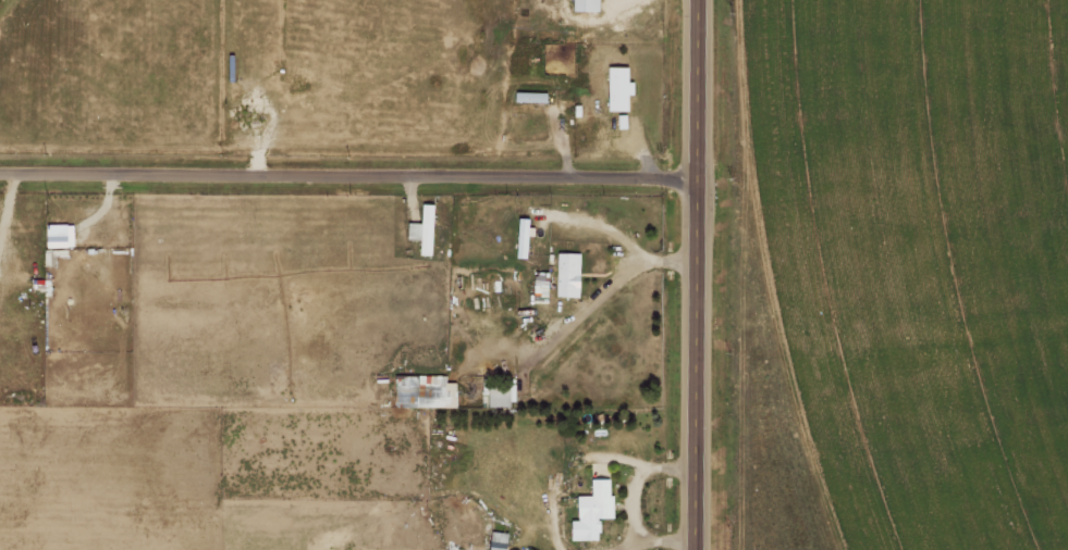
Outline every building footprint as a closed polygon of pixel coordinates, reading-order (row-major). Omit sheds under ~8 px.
[(570,11),(597,10),(597,0),(569,0),(570,11)] [(625,111),(626,94),(631,94),(631,81),(625,81),(626,67),(605,66),(605,110),(625,111)] [(543,102),(543,92),(521,92),(520,102),(543,102)] [(429,255),(431,204),(419,204),(419,224),(406,223),(406,238),(418,238),(417,255),(429,255)] [(64,224),(43,225),(44,248),(65,247),(64,224)] [(578,254),(555,253),(554,296),(577,297),(578,254)] [(444,376),(393,377),(393,408),(454,407),(454,383),(444,383),(444,376)] [(485,405),(513,405),(514,385),(498,384),(498,379),(481,378),(481,396),(486,396),(485,405)] [(610,518),(609,479),(589,479),(589,496),(573,496),(574,521),(568,521),(568,541),(597,540),(596,518),(610,518)]
